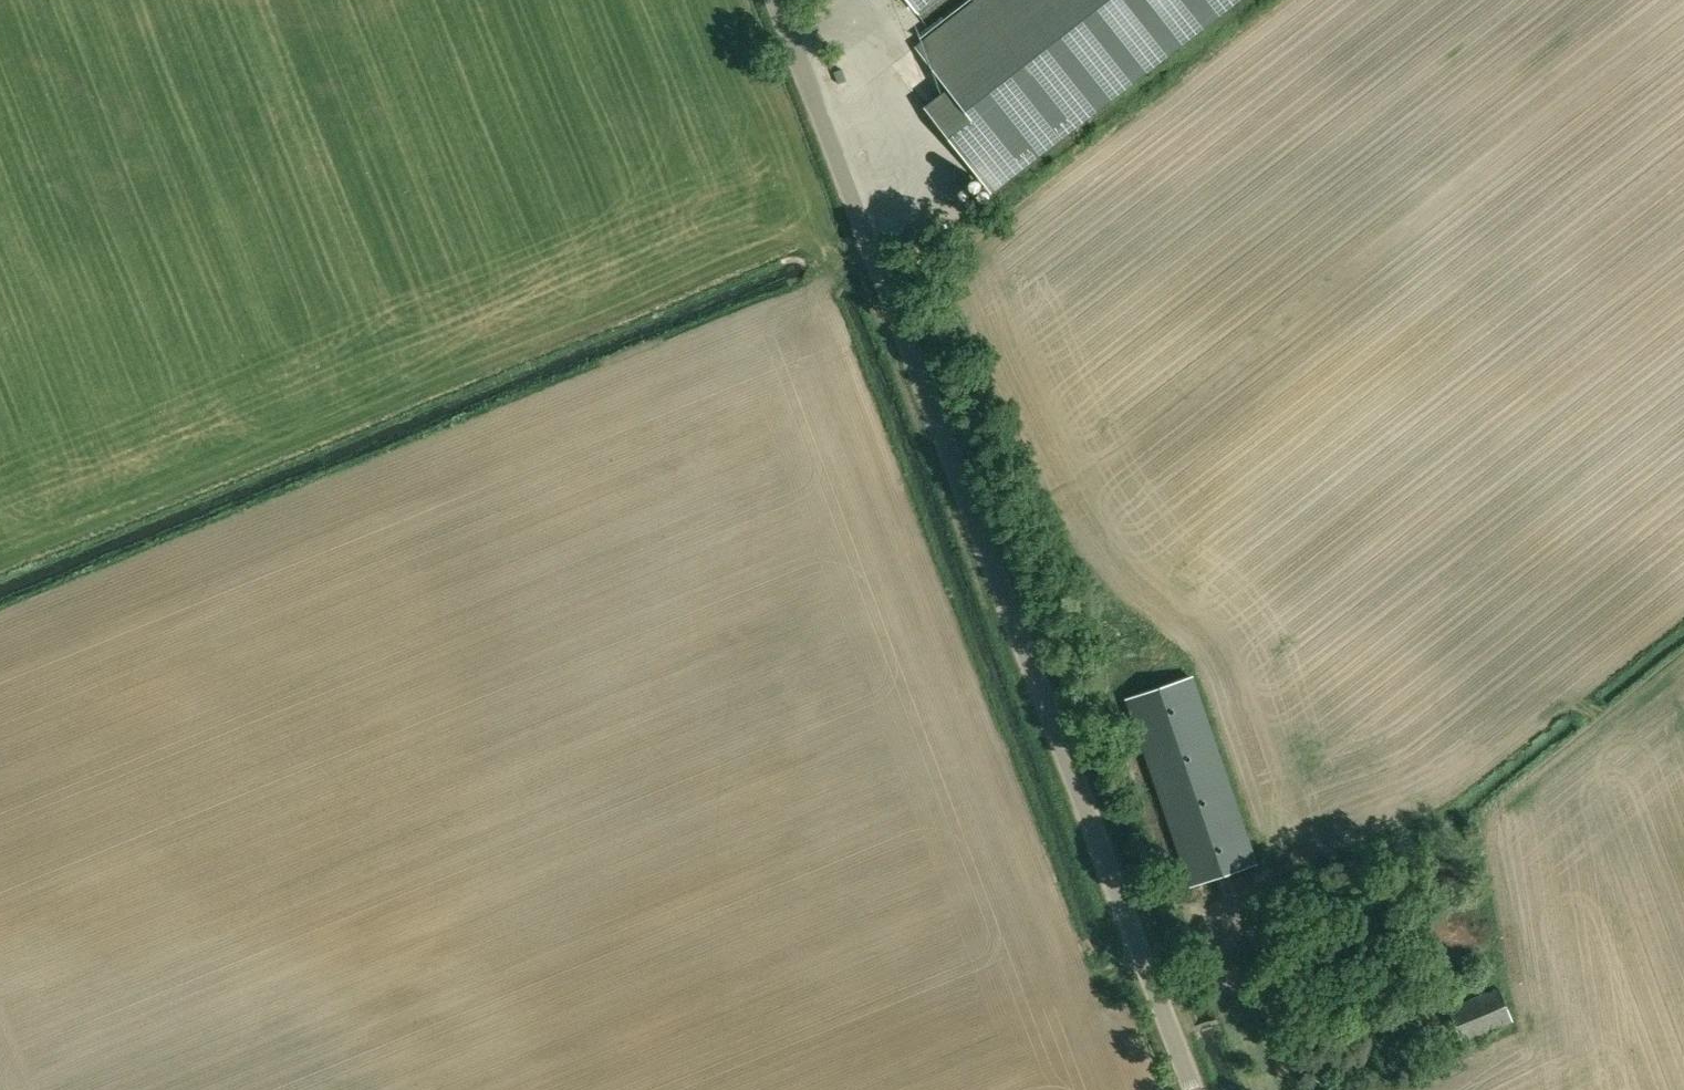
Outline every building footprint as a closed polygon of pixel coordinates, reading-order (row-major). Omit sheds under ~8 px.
[(908,17),(930,0),(895,0),(908,17)] [(912,44),(965,112),(942,129),(989,190),(1234,0),(969,0),(912,44)] [(1313,843),(1248,659),(1193,683),(1258,867),(1313,843)] [(1277,944),(1268,946),(1272,953),(1280,950),(1277,944)] [(1500,987),(1450,1007),(1448,1008),(1464,1040),(1511,1019),(1500,987)]
